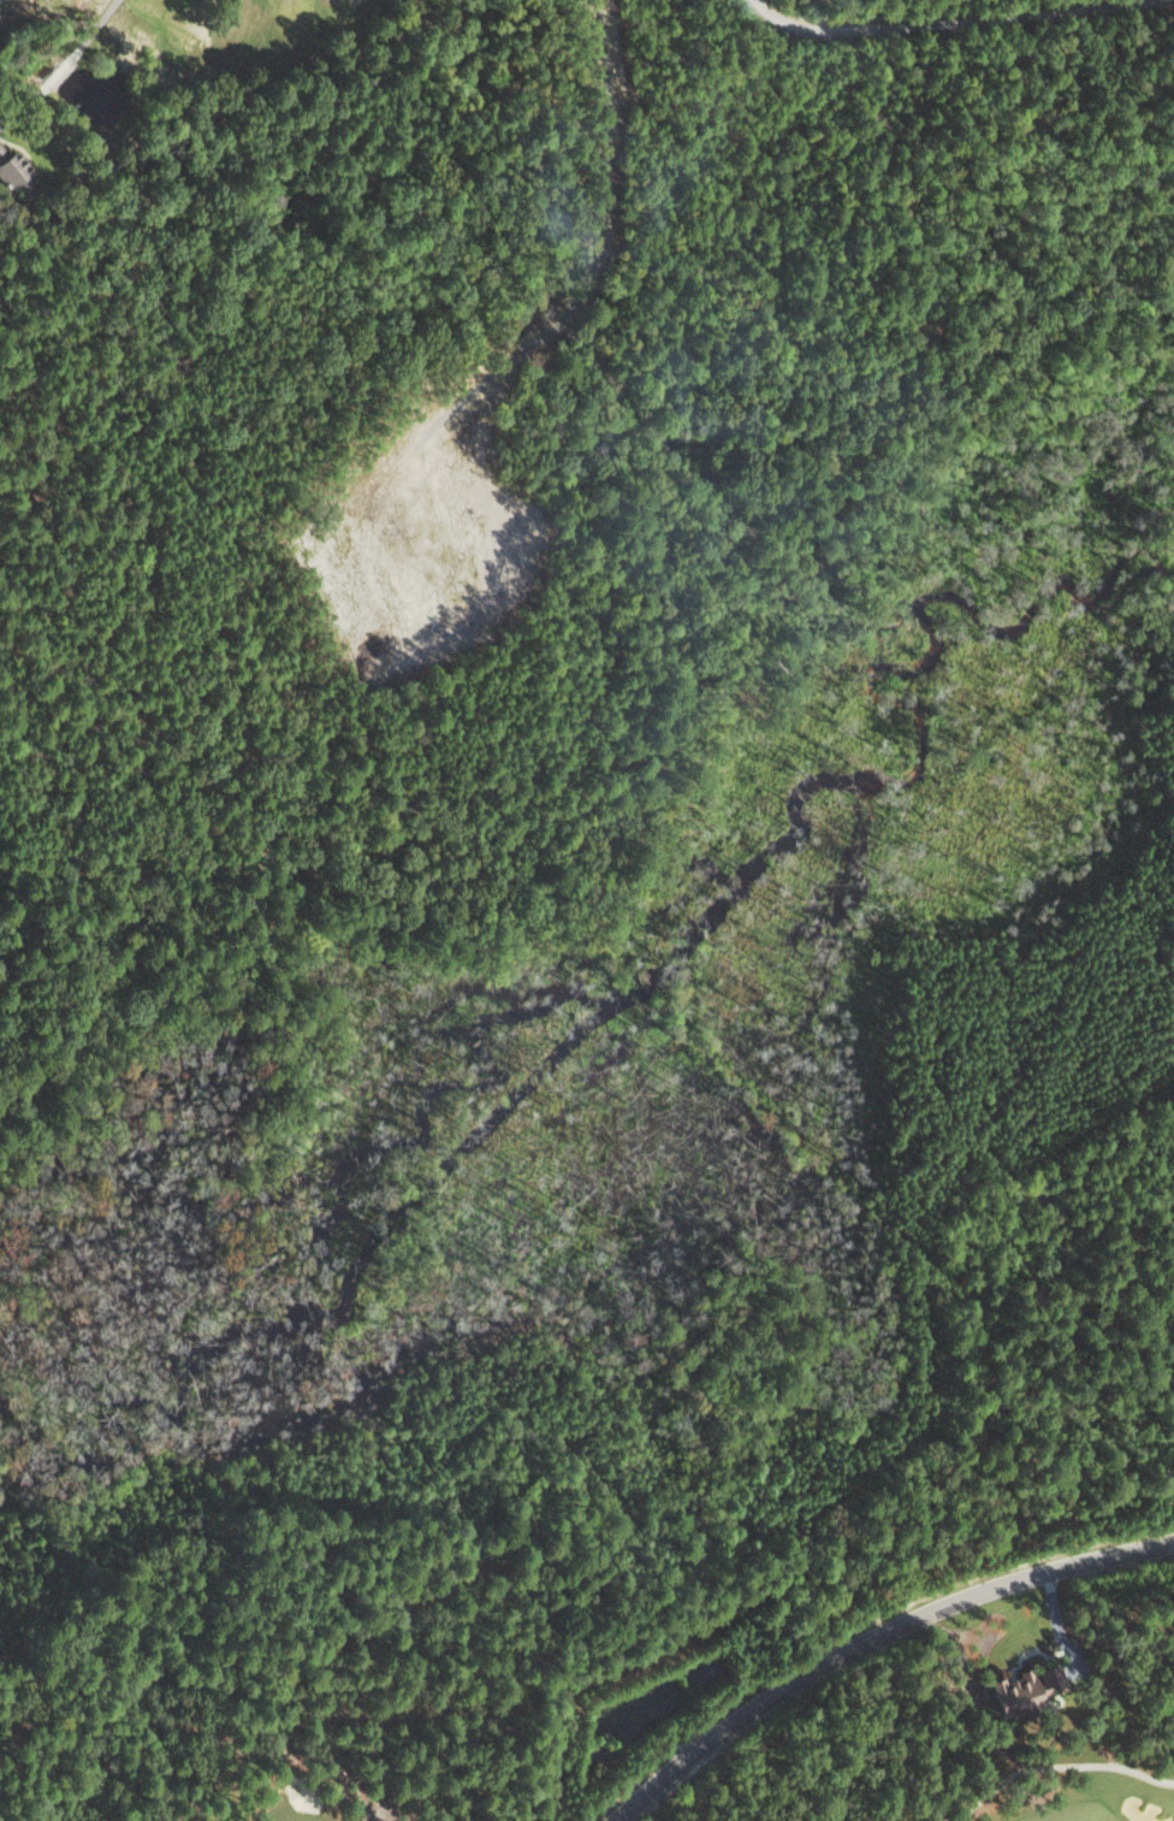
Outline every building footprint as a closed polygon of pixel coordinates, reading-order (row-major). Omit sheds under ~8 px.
[(26,175),(32,170),(14,148),(6,154),(0,146),(0,180),(1,182),(0,183),(0,193),(11,206),(35,186),(26,175)] [(993,1712),(1062,1691),(1053,1663),(1030,1670),(1029,1665),(1013,1670),(1015,1677),(1000,1681),(998,1676),(983,1681),(993,1712)]
